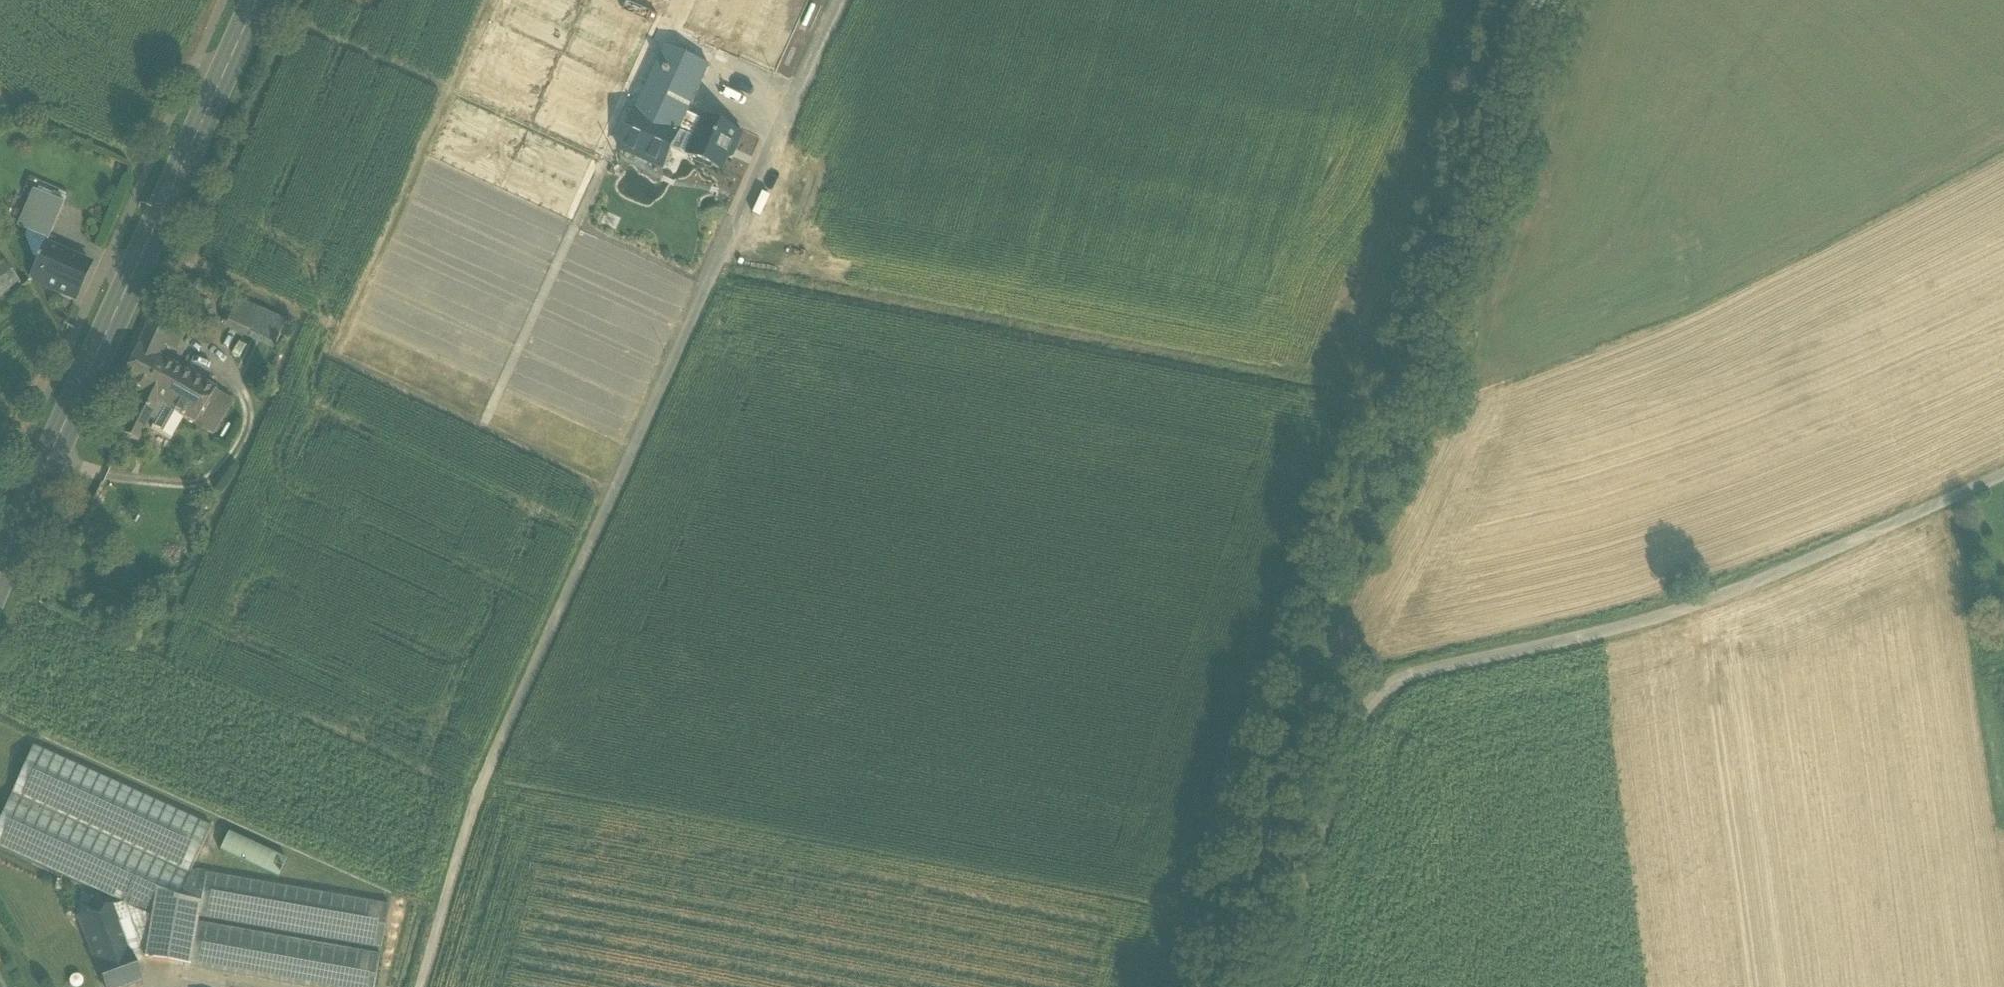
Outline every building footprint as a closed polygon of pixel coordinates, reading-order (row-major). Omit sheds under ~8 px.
[(633,86),(606,145),(618,151),(636,113),(666,47),(674,29),(687,0),(673,0),(633,86)] [(739,0),(687,0),(674,29),(717,48),(739,0)] [(720,51),(775,76),(810,0),(743,0),(720,51)] [(633,86),(492,22),(460,92),(601,156),(606,145),(633,86)] [(674,29),(666,47),(710,67),(717,48),(674,29)] [(666,47),(636,113),(679,133),(680,133),(688,115),(710,67),(666,47)] [(679,133),(636,113),(618,151),(662,171),(679,133)] [(742,136),(707,120),(706,123),(688,115),(680,133),(697,141),(690,158),(721,172),(732,147),(736,149),(742,136)] [(63,204),(34,191),(18,228),(26,232),(47,241),(63,204)] [(90,266),(68,256),(68,257),(45,247),(47,241),(26,232),(24,238),(32,258),(38,261),(29,280),(30,281),(53,290),(52,291),(75,301),(90,266)] [(19,282),(3,261),(0,263),(0,297),(19,282)] [(260,312),(237,301),(226,324),(250,335),(260,312)] [(173,330),(150,319),(142,336),(165,347),(173,330)] [(165,347),(142,336),(119,386),(141,395),(143,396),(159,359),(165,347)] [(181,371),(159,359),(143,396),(157,404),(160,406),(181,371)] [(215,390),(181,371),(160,406),(194,426),(211,396),(215,390)] [(141,395),(121,436),(137,444),(157,404),(143,396),(141,395)] [(211,396),(194,426),(212,436),(230,407),(211,396)] [(33,746),(0,820),(0,850),(123,905),(134,881),(157,891),(178,901),(212,826),(33,746)] [(232,834),(223,853),(278,877),(287,858),(232,834)] [(389,905),(205,872),(199,910),(197,918),(381,950),(389,905)] [(157,891),(134,881),(123,905),(112,908),(118,924),(118,925),(133,965),(145,960),(157,891)] [(178,901),(157,891),(145,960),(184,967),(189,968),(197,922),(197,918),(199,910),(178,901)] [(112,908),(79,920),(85,937),(118,925),(118,924),(112,908)] [(300,986),(375,986),(381,954),(197,922),(189,968),(300,986)] [(85,937),(104,986),(127,986),(139,982),(133,965),(118,925),(85,937)]
